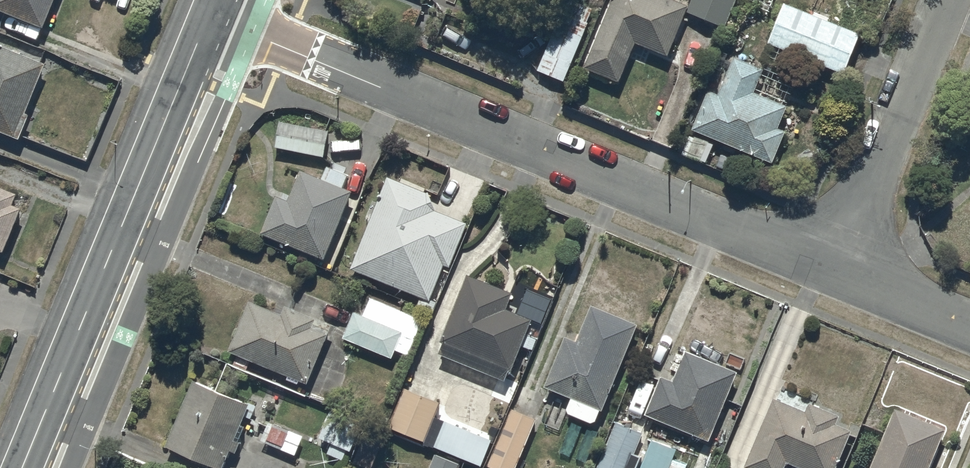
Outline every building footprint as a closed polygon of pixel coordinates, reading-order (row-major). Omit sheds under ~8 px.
[(43,36),(57,0),(0,0),(0,19),(43,36)] [(656,0),(615,0),(584,75),(618,89),(634,50),(666,63),(681,24),(686,12),(656,0)] [(686,19),(722,35),(737,0),(695,0),(686,19)] [(786,7),(766,51),(844,82),(862,37),(786,7)] [(564,89),(590,30),(562,17),(536,76),(564,89)] [(0,53),(0,139),(20,147),(30,123),(26,121),(46,71),(0,53)] [(709,97),(691,137),(771,170),(785,138),(779,136),(788,116),(753,101),(763,76),(759,75),(760,72),(738,63),(736,67),(731,65),(720,93),(714,90),(711,98),(709,97)] [(315,123),(279,117),(275,143),(324,151),(328,127),(326,126),(328,118),(316,116),(315,123)] [(324,253),(351,185),(345,183),(349,174),(346,172),(347,169),(326,160),(324,163),(308,156),(304,166),(300,164),(288,194),(275,189),(259,229),(285,239),(286,238),(324,253)] [(436,190),(387,172),(375,201),(371,199),(364,219),(367,221),(351,266),(429,295),(442,261),(449,263),(466,217),(431,204),(436,190)] [(0,181),(0,244),(5,246),(23,203),(13,199),(17,188),(0,181)] [(511,288),(468,269),(441,333),(442,333),(437,346),(505,375),(508,367),(510,368),(532,315),(504,304),(511,288)] [(353,308),(342,334),(392,354),(395,347),(405,351),(420,315),(369,294),(362,311),(353,308)] [(248,297),(227,345),(288,371),(287,374),(296,378),(298,375),(306,379),(331,320),(284,300),(280,310),(248,297)] [(602,405),(636,319),(591,299),(576,336),(566,332),(545,383),(572,393),(566,407),(594,418),(599,404),(602,405)] [(709,436),(736,365),(684,346),(673,377),(662,373),(647,411),(652,412),(651,415),(667,422),(668,420),(709,436)] [(256,399),(193,374),(166,440),(222,463),(229,446),(235,448),(246,421),(242,419),(244,414),(249,416),(256,399)] [(492,436),(434,411),(439,399),(406,385),(390,423),(480,462),(492,436)] [(774,391),(744,463),(756,467),(781,467),(786,456),(812,467),(834,467),(852,426),(835,419),(839,410),(810,397),(806,406),(774,391)] [(868,467),(927,467),(946,424),(896,403),(868,467)] [(363,416),(331,404),(319,434),(331,439),(326,450),(342,456),(346,445),(351,447),(363,416)] [(535,415),(509,404),(486,462),(500,467),(514,467),(535,415)] [(644,428),(614,416),(593,467),(628,467),(644,428)] [(269,417),(261,437),(295,451),(303,432),(269,417)] [(435,449),(427,467),(459,467),(462,459),(435,449)]
